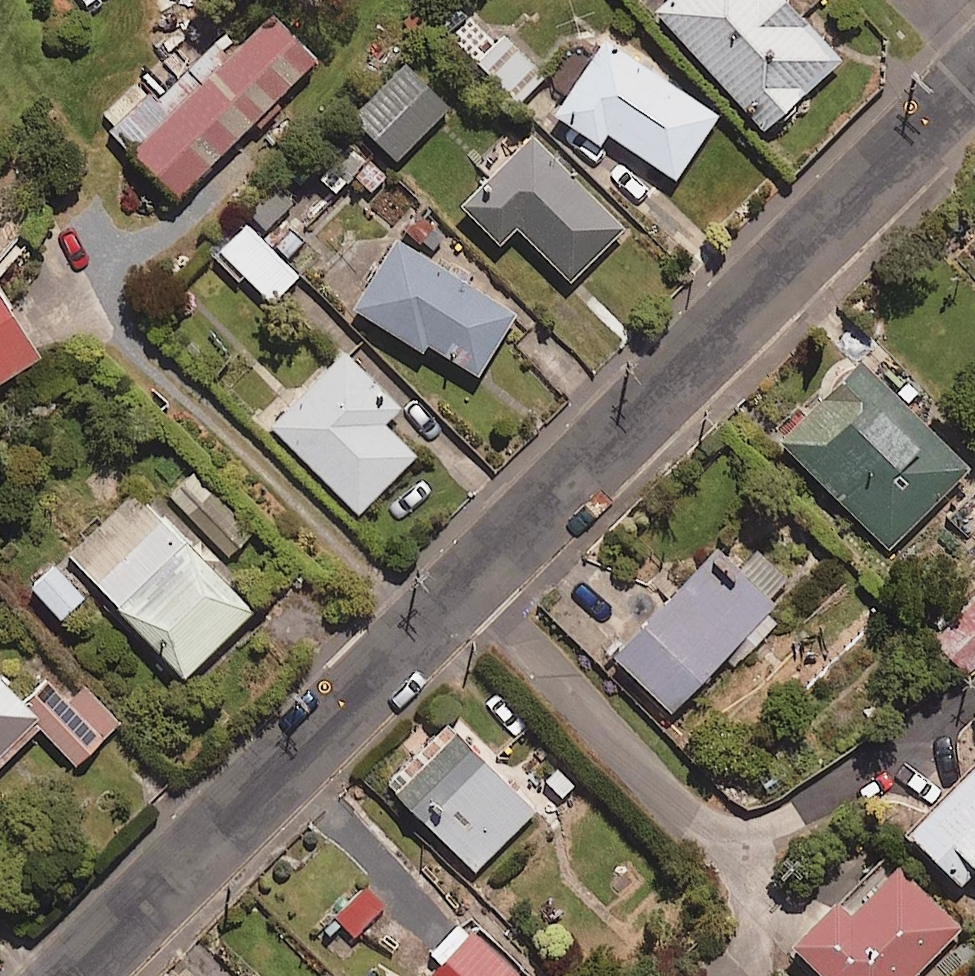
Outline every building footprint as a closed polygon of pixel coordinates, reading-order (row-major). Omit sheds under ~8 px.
[(786,0),(665,0),(655,10),(762,128),(839,58),(786,0)] [(250,121),(258,130),(290,98),(281,90),(313,58),(266,10),(226,50),(216,41),(156,101),(137,82),(101,119),(176,194),(250,121)] [(547,74),(508,32),(478,59),(517,102),(547,74)] [(716,115),(605,39),(555,113),(596,142),(604,130),(674,177),(716,115)] [(445,106),(404,67),(354,119),(396,159),(445,106)] [(622,228),(528,136),(460,204),(499,243),(516,226),(570,280),(622,228)] [(316,173),(336,192),(352,175),(369,192),(381,178),(344,143),(316,173)] [(209,254),(238,283),(243,277),(269,303),(295,277),(240,223),(209,254)] [(514,316),(396,238),(352,305),(420,350),(425,342),(475,375),(514,316)] [(0,299),(0,378),(35,356),(0,299)] [(397,406),(342,352),(270,425),(358,511),(414,454),(382,422),(397,406)] [(968,469),(859,360),(780,440),(888,549),(968,469)] [(250,610),(135,490),(68,556),(183,675),(250,610)] [(251,531),(211,491),(185,517),(225,558),(251,531)] [(781,619),(712,549),(610,651),(669,711),(728,652),(738,662),(781,619)] [(82,596),(54,564),(31,585),(59,617),(82,596)] [(932,640),(966,674),(974,665),(974,597),(932,640)] [(53,665),(19,699),(0,681),(0,761),(36,724),(76,764),(113,726),(53,665)] [(535,811),(448,723),(387,783),(474,871),(535,811)] [(908,833),(959,883),(974,867),(974,766),(908,833)] [(891,865),(845,911),(835,902),(792,944),(824,975),(914,975),(958,932),(891,865)] [(360,894),(334,918),(338,923),(321,939),(334,953),(378,913),(360,894)] [(431,955),(436,960),(420,975),(518,975),(463,922),(431,955)]
